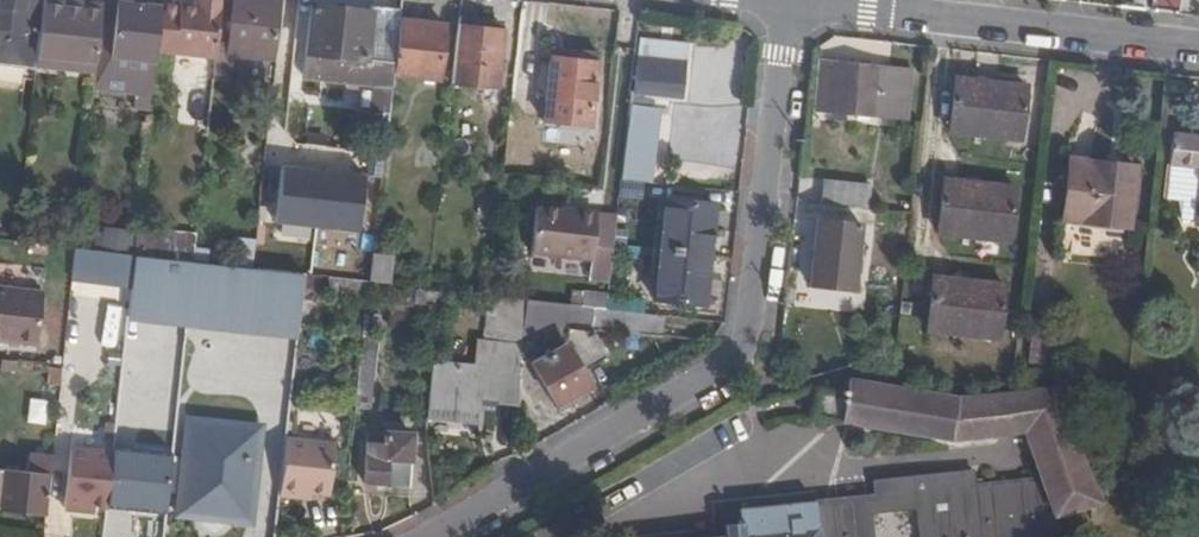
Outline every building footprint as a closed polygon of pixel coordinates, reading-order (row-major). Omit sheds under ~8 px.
[(35,26),(37,0),(0,0),(0,23),(35,26)] [(79,0),(43,0),(36,63),(96,69),(96,63),(103,3),(79,0)] [(103,3),(96,63),(126,66),(135,74),(155,77),(158,50),(162,3),(147,2),(134,0),(103,0),(103,3)] [(163,0),(162,3),(158,50),(218,56),(219,41),(223,0),(201,0),(200,5),(163,0)] [(219,41),(218,56),(215,77),(230,79),(233,51),(277,55),(283,0),(236,0),(232,42),(219,41)] [(401,13),(402,7),(372,3),(372,9),(312,2),(305,74),(376,83),(371,120),(389,122),(395,69),(401,13)] [(445,18),(401,13),(395,69),(438,75),(445,18)] [(505,27),(462,22),(456,79),(498,83),(505,27)] [(639,51),(634,89),(652,91),(684,95),(688,55),(639,51)] [(592,122),(600,60),(554,54),(546,116),(592,122)] [(915,68),(826,58),(820,106),(909,116),(915,68)] [(93,87),(153,94),(155,77),(135,74),(126,66),(96,63),(96,69),(93,87)] [(986,124),(985,133),(1017,136),(1022,81),(955,73),(950,119),(986,124)] [(287,76),(272,76),(272,110),(287,110),(287,76)] [(634,89),(631,89),(629,111),(650,113),(652,91),(634,89)] [(622,178),(650,181),(658,114),(650,113),(629,111),(622,178)] [(949,129),(985,133),(986,124),(950,119),(949,129)] [(323,149),(328,125),(309,122),(305,145),(323,149)] [(1174,132),(1171,163),(1198,165),(1198,135),(1174,132)] [(599,137),(588,136),(585,155),(597,156),(599,137)] [(273,226),(360,230),(362,176),(319,174),(320,150),(302,149),(301,166),(276,164),(273,226)] [(1136,166),(1070,157),(1064,209),(1131,218),(1136,166)] [(1197,218),(1198,193),(1198,165),(1171,163),(1167,197),(1177,198),(1179,216),(1197,218)] [(972,224),(971,234),(1007,238),(1012,184),(944,177),(938,220),(972,224)] [(821,180),(820,204),(869,205),(869,182),(821,180)] [(656,299),(703,304),(717,203),(669,198),(656,299)] [(610,279),(617,215),(538,206),(533,251),(589,258),(588,275),(610,279)] [(814,281),(855,286),(861,222),(820,218),(814,281)] [(937,229),(971,234),(972,224),(938,220),(937,229)] [(99,242),(128,248),(131,233),(102,227),(99,242)] [(170,255),(195,258),(198,238),(172,236),(170,255)] [(134,275),(136,251),(76,244),(72,275),(97,278),(98,271),(134,275)] [(170,255),(136,251),(134,275),(131,309),(296,329),(302,271),(195,258),(170,255)] [(387,280),(392,256),(374,253),(369,276),(387,280)] [(561,276),(588,277),(588,263),(562,262),(561,276)] [(961,323),(960,332),(997,336),(1002,281),(933,273),(928,320),(961,323)] [(356,291),(368,292),(370,278),(358,277),(356,291)] [(0,283),(0,337),(39,341),(45,288),(0,283)] [(570,302),(607,307),(608,295),(609,290),(583,287),(583,289),(572,288),(570,302)] [(480,394),(519,397),(523,332),(525,296),(490,292),(482,366),(480,394)] [(608,295),(607,307),(643,311),(645,298),(608,295)] [(567,336),(565,326),(567,302),(533,297),(525,296),(523,332),(567,336)] [(664,333),(665,313),(643,311),(607,307),(570,302),(567,302),(565,326),(567,336),(569,343),(532,362),(558,405),(592,386),(583,369),(609,356),(591,324),(664,333)] [(927,329),(960,332),(961,323),(928,320),(927,329)] [(1031,357),(1049,359),(1052,329),(1034,326),(1031,357)] [(433,361),(429,413),(478,416),(480,394),(482,366),(433,361)] [(60,385),(62,368),(50,367),(49,385),(60,385)] [(792,500),(793,507),(819,505),(823,536),(873,536),(870,511),(921,505),(924,536),(1019,536),(1061,532),(1059,510),(1103,500),(1058,384),(962,394),(850,377),(847,393),(820,389),(816,414),(953,437),(1026,426),(1045,473),(792,500)] [(28,398),(25,423),(44,425),(47,400),(28,398)] [(520,424),(531,442),(543,435),(532,416),(520,424)] [(258,428),(189,420),(178,514),(247,522),(258,428)] [(385,440),(366,440),(366,481),(411,482),(411,431),(385,430),(385,440)] [(367,430),(366,440),(385,440),(385,430),(367,430)] [(285,433),(279,490),(304,492),(304,486),(330,488),(335,438),(285,433)] [(105,498),(108,498),(114,449),(71,444),(64,504),(95,507),(96,499),(105,501),(105,498)] [(29,468),(51,470),(52,455),(30,453),(29,468)] [(47,505),(51,470),(29,468),(0,465),(0,499),(47,505)] [(792,500),(721,508),(722,525),(725,524),(727,533),(685,536),(823,536),(819,505),(793,507),(792,500)]
